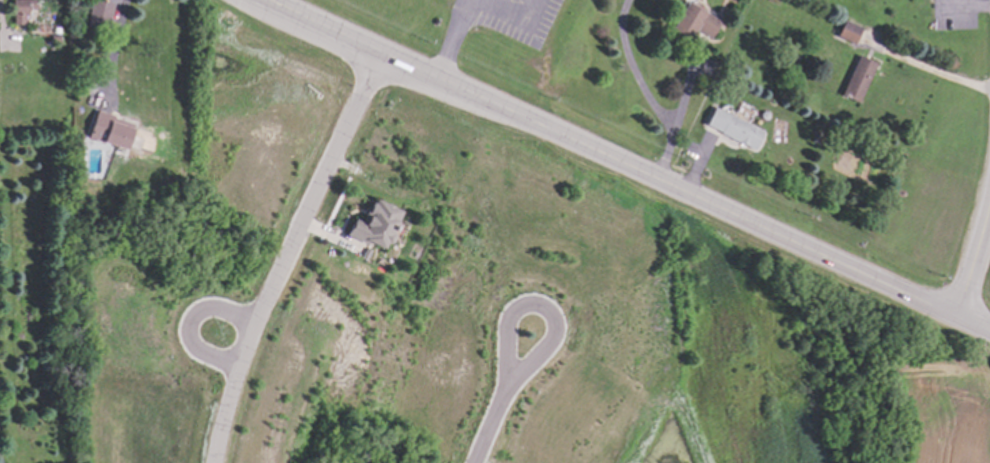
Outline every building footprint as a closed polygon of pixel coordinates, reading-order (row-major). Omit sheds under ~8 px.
[(10,22),(11,0),(25,0),(24,23),(10,22)] [(83,26),(89,0),(103,0),(112,2),(106,31),(83,26)] [(711,37),(695,28),(687,41),(667,29),(684,0),(703,11),(704,10),(722,21),(711,37)] [(861,27),(853,44),(834,35),(842,18),(861,27)] [(855,103),(837,94),(857,53),(875,62),(855,103)] [(117,115),(115,124),(129,128),(123,149),(85,138),(93,108),(117,115)] [(713,108),(760,130),(752,147),(721,132),(722,130),(706,123),(713,108)] [(399,214),(381,251),(348,234),(355,219),(363,223),(373,202),(399,214)]
